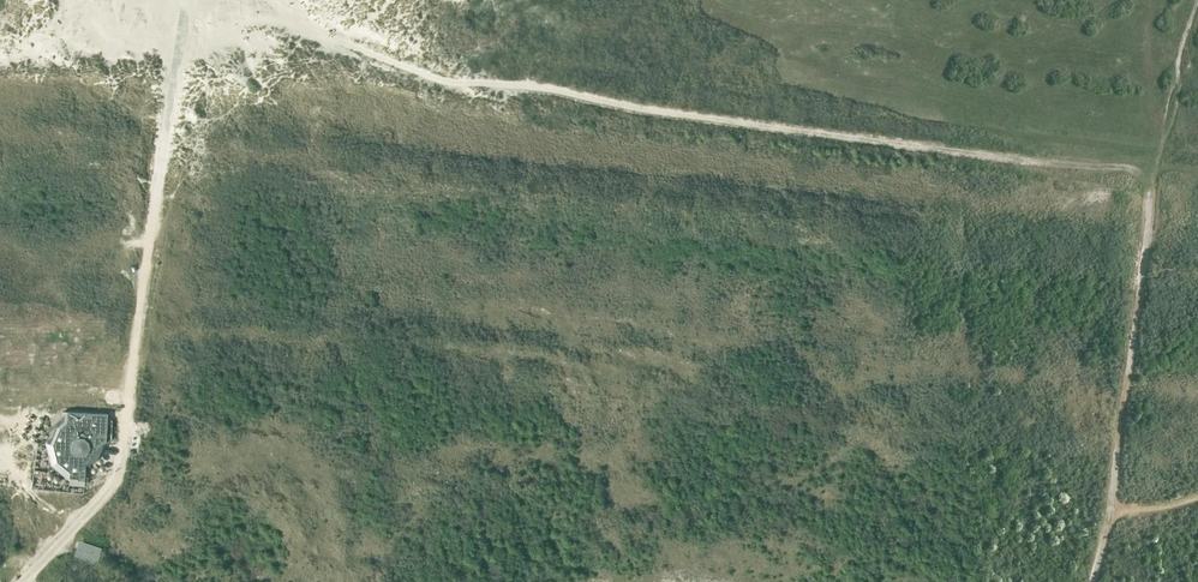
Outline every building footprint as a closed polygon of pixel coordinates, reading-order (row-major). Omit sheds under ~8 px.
[(62,411),(51,422),(53,425),(60,429),(67,425),(68,411),(62,411)] [(60,429),(53,444),(55,459),(70,472),(70,478),(78,479),(78,480),(85,481),(85,474),(85,469),(85,468),(85,464),(94,462),(99,455),(102,447),(98,445),(98,443),(106,436),(108,414),(68,411),(67,425),(60,429)] [(91,558),(91,557),(92,554),(98,556),(100,548),(85,543),(85,544),(84,547),(79,546),(76,553),(91,558)]
